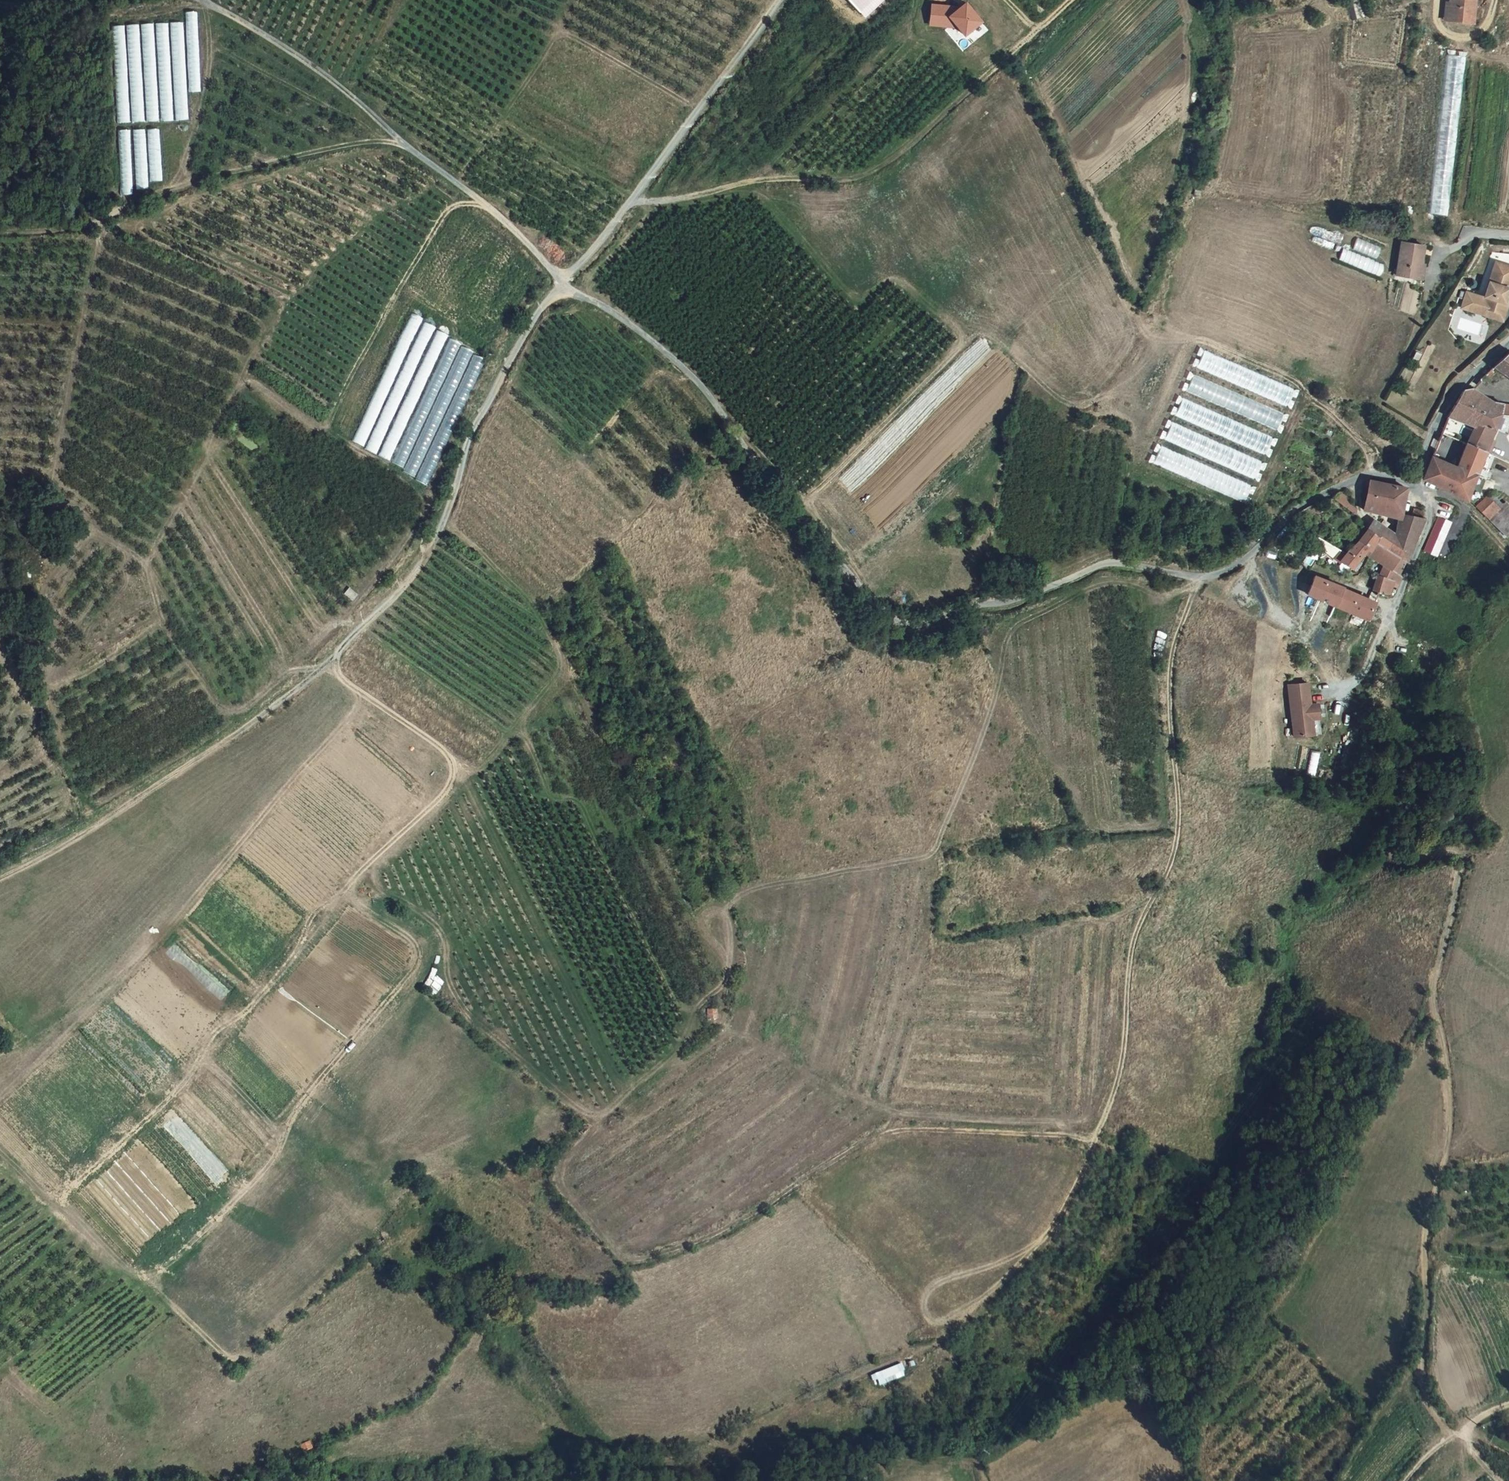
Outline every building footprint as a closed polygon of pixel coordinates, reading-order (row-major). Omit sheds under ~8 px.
[(866,17),(884,0),(849,0),(866,17)] [(1449,1),(1448,18),(1470,21),(1472,6),(1475,6),(1475,0),(1449,0),(1449,1)] [(964,37),(983,22),(965,1),(958,7),(931,4),(929,26),(958,29),(964,37)] [(201,91),(197,11),(184,12),(185,22),(112,25),(116,124),(188,120),(187,92),(201,91)] [(1448,54),(1430,213),(1447,214),(1466,55),(1448,54)] [(1428,181),(1437,59),(1416,57),(1408,180),(1428,181)] [(162,181),(159,128),(116,130),(120,195),(134,194),(134,189),(149,188),(148,181),(162,181)] [(1377,262),(1380,247),(1357,238),(1352,251),(1344,248),(1340,259),(1381,275),(1383,264),(1377,262)] [(1413,244),(1392,240),(1387,275),(1413,278),(1416,253),(1412,253),(1413,244)] [(1492,310),(1476,305),(1474,311),(1493,317),(1508,268),(1508,258),(1506,266),(1492,310)] [(1476,305),(1492,310),(1506,266),(1487,260),(1476,295),(1475,301),(1476,305)] [(1454,305),(1474,311),(1476,305),(1475,301),(1476,295),(1458,289),(1454,305)] [(1505,350),(1490,366),(1508,379),(1508,352),(1505,350)] [(1287,406),(1293,390),(1203,351),(1197,367),(1287,406)] [(1283,414),(1193,374),(1186,391),(1277,431),(1283,414)] [(1486,395),(1472,386),(1462,390),(1483,403),(1486,395)] [(1483,403),(1462,390),(1447,410),(1474,421),(1483,403)] [(1499,414),(1500,413),(1503,403),(1491,399),(1486,395),(1483,403),(1499,414)] [(1268,457),(1276,440),(1178,396),(1170,413),(1268,457)] [(1479,462),(1499,414),(1483,403),(1474,421),(1463,443),(1455,464),(1474,473),(1475,473),(1479,462)] [(1503,403),(1500,413),(1499,414),(1508,415),(1508,404),(1503,403)] [(1258,481),(1266,464),(1168,420),(1160,438),(1258,481)] [(1247,506),(1255,488),(1158,443),(1149,463),(1247,506)] [(1455,464),(1430,453),(1421,475),(1430,480),(1464,498),(1468,488),(1473,491),(1479,476),(1475,473),(1474,473),(1455,464)] [(1404,485),(1367,476),(1359,506),(1397,510),(1404,485)] [(1336,490),(1330,495),(1348,506),(1351,503),(1345,500),(1346,496),(1336,490)] [(1474,502),(1487,514),(1495,505),(1482,494),(1474,502)] [(1494,520),(1503,502),(1500,500),(1495,505),(1487,514),(1494,520)] [(1503,502),(1494,520),(1507,532),(1508,529),(1508,508),(1503,502)] [(1421,514),(1397,510),(1394,525),(1413,533),(1421,514)] [(1363,524),(1367,525),(1370,520),(1358,513),(1354,518),(1359,521),(1362,522),(1363,524)] [(1398,573),(1413,533),(1394,525),(1372,515),(1370,520),(1367,525),(1375,530),(1372,537),(1395,553),(1389,568),(1398,573)] [(1438,517),(1424,550),(1437,556),(1451,523),(1438,517)] [(1401,575),(1398,573),(1389,568),(1395,553),(1372,537),(1375,530),(1367,525),(1363,524),(1340,558),(1348,567),(1354,567),(1361,553),(1364,547),(1374,553),(1372,559),(1381,564),(1375,573),(1392,580),(1397,582),(1401,575)] [(1320,534),(1313,530),(1310,538),(1317,542),(1320,534)] [(1364,547),(1361,553),(1372,559),(1374,553),(1364,547)] [(1392,580),(1375,573),(1371,587),(1389,593),(1392,580)] [(1373,600),(1314,574),(1308,594),(1330,604),(1366,619),(1373,600)] [(357,594),(349,590),(346,596),(355,601),(357,594)] [(1307,683),(1288,685),(1293,736),(1313,734),(1310,704),(1307,683)] [(1317,703),(1310,704),(1313,734),(1320,733),(1317,703)] [(710,1017),(712,1020),(723,1020),(715,1010),(706,1009),(706,1017),(707,1017),(710,1017)] [(582,1133),(588,1123),(581,1117),(576,1126),(582,1133)] [(873,1372),(876,1384),(905,1376),(902,1364),(873,1372)] [(310,1441),(300,1445),(302,1452),(313,1448),(313,1447),(310,1441)]
